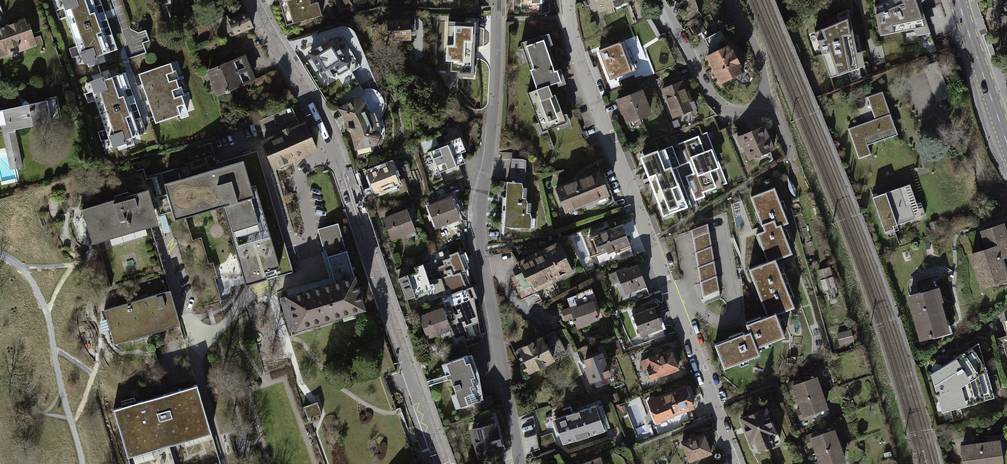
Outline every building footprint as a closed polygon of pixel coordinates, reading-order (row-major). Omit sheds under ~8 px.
[(99,0),(63,0),(54,3),(77,73),(118,59),(99,0)] [(286,25),(322,15),(318,0),(279,0),(286,25)] [(459,8),(476,7),(476,0),(459,0),(459,8)] [(600,11),(628,0),(596,0),(600,11)] [(686,13),(698,9),(695,0),(682,0),(686,13)] [(875,5),(881,35),(925,26),(916,0),(888,0),(875,5)] [(995,10),(998,19),(995,21),(997,28),(1001,28),(1004,37),(1006,36),(1006,5),(1001,7),(1000,8),(995,10)] [(227,19),(211,26),(218,40),(228,35),(231,34),(233,39),(253,30),(246,15),(229,23),(227,19)] [(847,17),(815,32),(831,77),(857,67),(847,17)] [(409,20),(388,22),(389,41),(410,39),(409,20)] [(0,31),(0,61),(36,49),(27,22),(0,31)] [(473,25),(448,24),(446,60),(451,60),(451,71),(471,72),(471,52),(470,52),(470,43),(472,43),(473,25)] [(720,31),(705,39),(713,54),(728,46),(720,31)] [(545,34),(521,43),(526,57),(528,57),(539,88),(527,92),(542,131),(566,122),(555,94),(552,95),(549,86),(561,81),(545,34)] [(335,43),(336,43),(337,43),(339,46),(339,48),(338,49),(347,63),(346,63),(349,70),(350,69),(352,72),(361,66),(342,35),(333,41),(335,43)] [(316,51),(310,54),(312,58),(309,60),(315,71),(319,69),(325,78),(335,72),(338,77),(349,70),(346,63),(347,63),(338,49),(339,48),(339,46),(337,43),(336,43),(335,43),(333,41),(333,40),(324,45),(315,50),(316,51)] [(624,40),(598,50),(610,80),(638,69),(630,49),(628,50),(624,40)] [(713,54),(707,57),(721,83),(743,72),(730,45),(728,46),(713,54)] [(214,66),(206,69),(215,94),(255,80),(251,70),(249,64),(246,55),(214,66)] [(938,61),(923,66),(937,103),(951,97),(938,61)] [(189,117),(172,66),(140,76),(156,127),(189,117)] [(146,140),(123,70),(81,84),(105,154),(146,140)] [(681,82),(663,89),(674,117),(695,109),(692,102),(690,103),(681,82)] [(641,91),(617,100),(623,114),(625,113),(628,122),(650,114),(641,91)] [(890,112),(882,91),(867,96),(875,119),(848,128),(859,159),(871,154),(868,145),(898,134),(890,112)] [(351,101),(339,109),(343,115),(346,120),(349,125),(348,126),(348,127),(348,128),(348,129),(348,130),(349,131),(350,131),(351,132),(352,135),(354,139),(355,144),(356,148),(358,154),(359,155),(360,156),(361,156),(369,152),(371,152),(372,151),(372,150),(372,148),(371,145),(377,143),(378,143),(379,142),(380,141),(380,140),(381,139),(381,137),(380,135),(379,133),(377,133),(375,132),(374,132),(374,128),(373,123),(371,119),(369,114),(366,110),(364,107),(364,106),(364,104),(364,102),(363,101),(362,99),(360,98),(358,98),(357,98),(355,98),(354,99),(352,100),(351,101)] [(0,114),(0,124),(10,171),(23,168),(15,132),(54,124),(50,103),(0,114)] [(291,107),(255,122),(274,168),(316,150),(304,124),(299,126),(291,107)] [(763,126),(740,137),(741,141),(743,146),(743,145),(750,160),(773,149),(763,126)] [(707,132),(672,146),(680,166),(692,161),(690,157),(713,148),(707,132)] [(446,145),(430,151),(439,173),(465,162),(461,153),(466,151),(460,137),(445,143),(446,145)] [(660,151),(641,158),(663,216),(676,211),(676,212),(691,205),(676,167),(680,166),(672,146),(659,151),(660,151)] [(721,167),(713,148),(690,157),(692,161),(696,172),(698,176),(721,167)] [(176,168),(161,173),(164,184),(175,220),(174,220),(183,253),(188,252),(193,270),(195,269),(205,306),(220,302),(220,301),(219,301),(213,279),(217,278),(216,277),(215,277),(211,264),(212,263),(212,262),(207,264),(199,239),(200,239),(200,238),(190,241),(183,218),(222,206),(245,285),(291,272),(256,152),(228,161),(229,164),(178,180),(175,169),(177,169),(176,168)] [(510,182),(522,183),(525,182),(526,161),(523,159),(511,158),(510,182)] [(390,165),(368,174),(376,193),(388,188),(390,193),(399,189),(397,184),(398,184),(390,165)] [(727,183),(721,167),(698,176),(696,172),(685,176),(695,201),(705,197),(703,193),(727,183)] [(600,172),(556,189),(565,212),(609,194),(600,172)] [(523,188),(522,183),(510,182),(507,182),(506,200),(505,215),(504,225),(504,227),(511,227),(531,228),(532,218),(530,213),(527,212),(527,203),(526,198),(523,197),(523,188)] [(875,196),(872,197),(884,232),(895,229),(894,226),(926,215),(921,202),(917,204),(910,184),(875,196)] [(774,187),(750,197),(751,198),(752,198),(762,225),(761,225),(762,226),(764,231),(757,233),(757,235),(758,234),(768,261),(775,259),(776,260),(792,254),(792,252),(791,253),(781,226),(788,223),(788,222),(787,222),(774,189),(775,188),(774,187)] [(125,234),(134,266),(160,259),(154,240),(155,240),(151,226),(159,224),(148,190),(130,195),(128,191),(114,196),(115,199),(82,209),(92,244),(125,234)] [(451,198),(429,207),(436,226),(458,217),(451,198)] [(407,210),(384,219),(392,238),(414,229),(407,210)] [(970,255),(982,290),(1006,281),(1006,266),(1005,259),(1006,258),(1006,227),(1006,222),(980,231),(986,249),(970,255)] [(346,250),(338,223),(318,229),(324,251),(326,250),(327,256),(327,257),(335,282),(281,298),(280,299),(280,300),(281,301),(289,328),(290,329),(292,329),(364,308),(347,251),(346,250)] [(707,223),(691,230),(704,305),(720,298),(707,223)] [(598,235),(589,238),(596,256),(607,252),(608,254),(616,250),(617,253),(631,247),(622,224),(600,233),(601,236),(599,237),(598,235)] [(582,233),(571,237),(579,260),(590,256),(582,233)] [(524,276),(514,281),(522,296),(533,290),(571,270),(571,271),(573,270),(572,268),(559,244),(560,244),(559,242),(557,243),(536,255),(536,256),(518,264),(519,266),(518,266),(519,267),(524,276)] [(441,277),(441,278),(453,274),(453,275),(468,269),(465,252),(463,252),(462,250),(458,251),(450,254),(448,249),(443,252),(442,251),(434,255),(441,277)] [(160,259),(134,266),(144,298),(104,310),(114,344),(180,324),(170,290),(169,290),(160,259)] [(753,278),(755,278),(767,307),(765,308),(768,316),(774,313),(775,312),(776,314),(794,307),(794,306),(793,306),(775,260),(776,260),(775,259),(768,261),(749,269),(749,270),(750,270),(753,278)] [(627,266),(616,271),(620,281),(625,293),(634,289),(635,292),(646,287),(638,264),(628,268),(627,266)] [(829,267),(819,270),(832,316),(841,314),(833,287),(834,287),(829,267)] [(402,268),(396,270),(410,309),(437,298),(441,297),(441,299),(447,296),(441,278),(441,277),(440,278),(441,279),(429,282),(426,271),(425,268),(410,274),(409,270),(404,272),(402,268)] [(471,286),(468,269),(453,275),(453,274),(441,278),(447,296),(471,286)] [(620,281),(616,271),(609,273),(613,284),(620,281)] [(447,296),(441,299),(443,303),(448,301),(449,304),(455,319),(448,323),(450,328),(456,343),(463,340),(464,342),(481,335),(474,298),(477,297),(473,286),(471,286),(447,296)] [(940,287),(907,297),(920,341),(950,333),(942,303),(944,302),(940,287)] [(577,306),(562,311),(565,320),(573,317),(577,326),(598,318),(592,302),(593,301),(589,290),(578,294),(578,295),(568,298),(570,304),(575,302),(577,306)] [(640,311),(633,313),(641,335),(650,331),(651,333),(662,329),(654,307),(640,312),(640,311)] [(442,309),(420,318),(428,337),(450,328),(448,323),(442,309)] [(716,344),(714,344),(724,368),(725,368),(725,367),(758,354),(758,355),(760,354),(757,347),(783,336),(784,337),(785,336),(776,314),(775,312),(774,313),(768,316),(747,324),(747,323),(746,324),(749,331),(716,344)] [(850,330),(837,334),(840,343),(852,340),(850,330)] [(554,331),(519,349),(524,358),(521,359),(523,363),(522,364),(527,373),(566,353),(554,331)] [(934,373),(932,375),(943,413),(995,398),(979,343),(975,346),(957,358),(948,364),(941,369),(934,373)] [(670,349),(641,361),(645,372),(648,370),(652,379),(678,369),(670,349)] [(601,354),(585,360),(591,377),(588,378),(589,382),(609,374),(601,354)] [(467,355),(442,364),(447,377),(447,379),(450,378),(456,394),(451,395),(456,409),(480,400),(474,384),(477,383),(467,355)] [(795,383),(788,385),(791,394),(796,393),(798,401),(820,393),(814,378),(795,385),(795,383)] [(113,409),(127,457),(211,432),(197,384),(113,409)] [(685,387),(648,401),(656,421),(693,407),(685,387)] [(825,408),(820,393),(798,401),(801,408),(797,410),(800,419),(807,417),(806,415),(825,408)] [(317,401),(303,406),(307,418),(322,414),(317,401)] [(618,404),(616,406),(620,416),(627,413),(623,405),(619,407),(618,404)] [(595,405),(555,419),(564,444),(603,430),(595,405)] [(765,409),(742,418),(753,447),(758,445),(760,450),(779,442),(780,438),(778,434),(774,431),(765,409)] [(487,426),(485,421),(477,423),(478,428),(472,429),(479,457),(502,451),(495,424),(487,426)] [(812,436),(806,438),(809,447),(813,445),(816,453),(838,446),(832,430),(813,437),(812,436)] [(689,439),(682,441),(683,445),(680,446),(683,453),(686,452),(689,461),(711,453),(706,439),(707,439),(706,436),(704,436),(703,433),(696,436),(694,433),(688,435),(689,439)] [(960,446),(963,463),(1004,463),(1003,454),(1006,453),(1003,434),(993,436),(986,437),(987,442),(960,446)] [(838,446),(816,453),(819,461),(815,462),(815,463),(834,463),(843,461),(838,446)]
